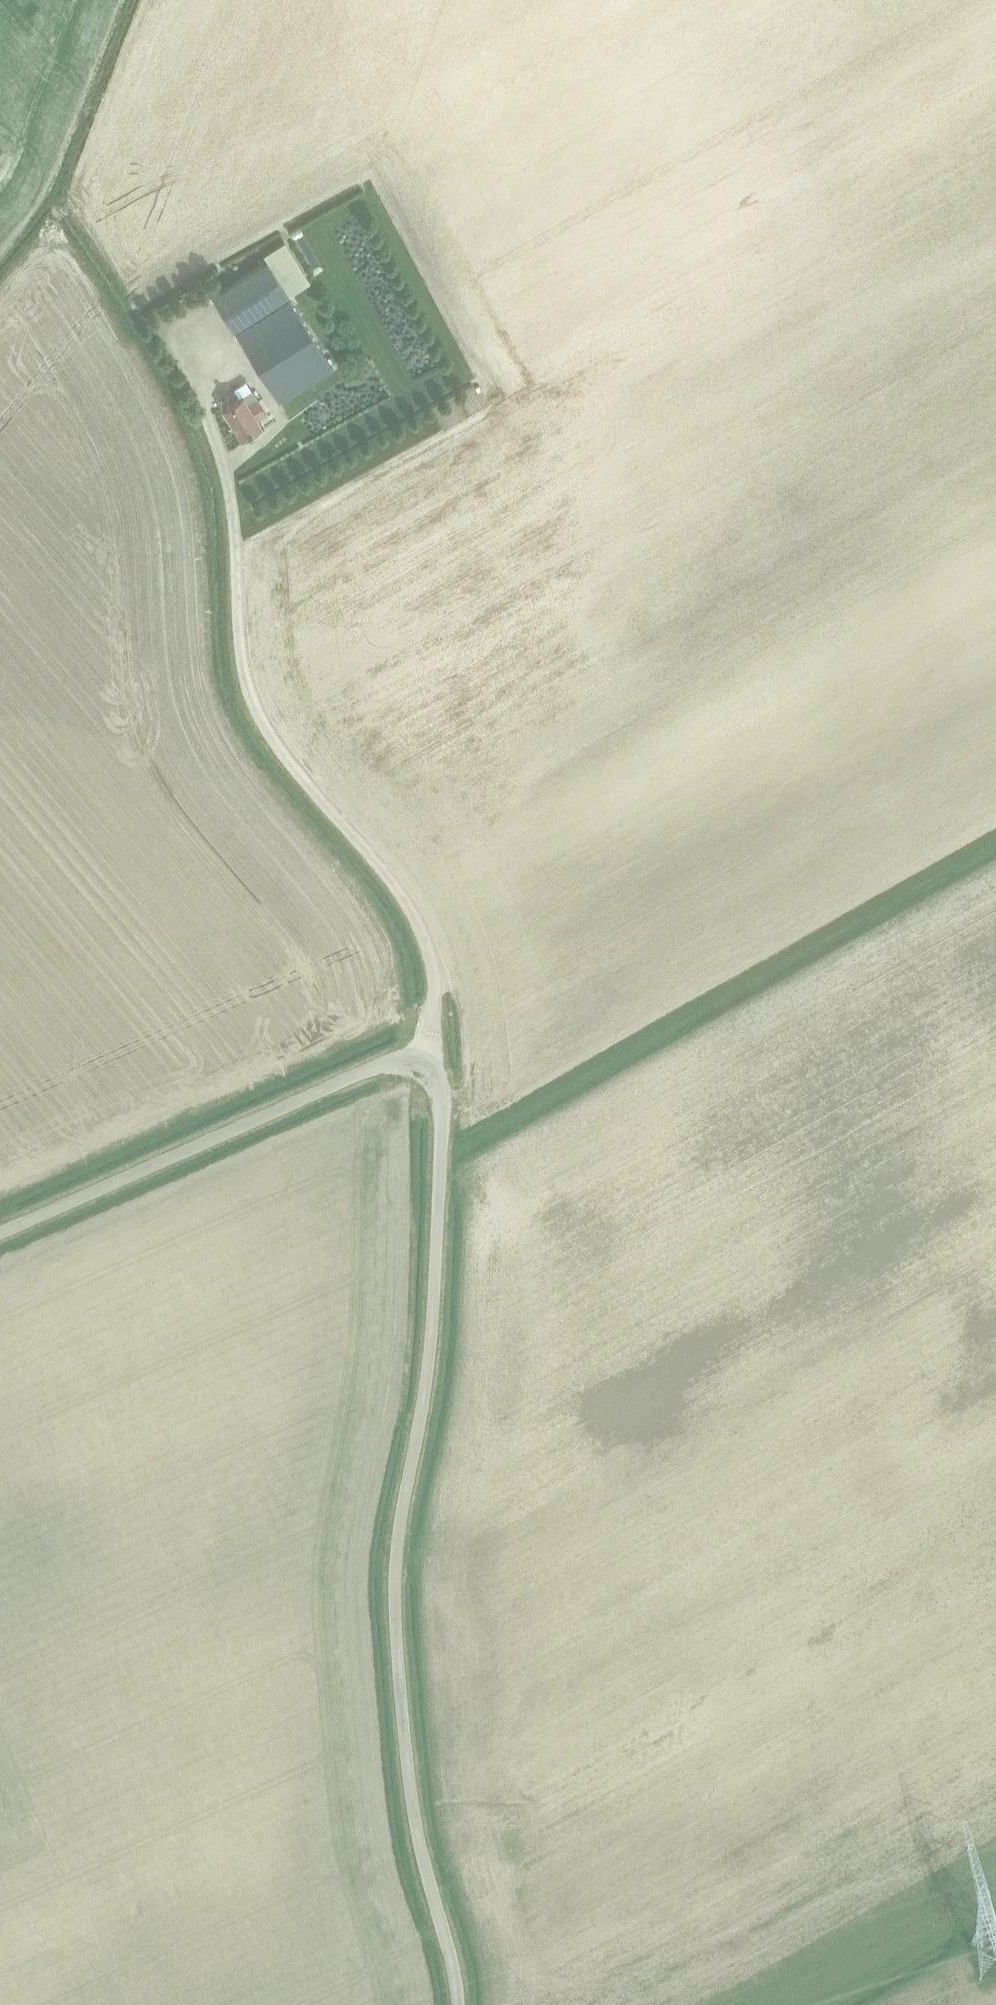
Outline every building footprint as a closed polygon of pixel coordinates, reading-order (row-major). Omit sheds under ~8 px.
[(291,299),(289,296),(309,283),(284,243),(265,255),(270,265),(212,297),(234,331),(291,299)] [(293,305),(237,336),(279,404),(335,372),(293,305)] [(242,437),(259,427),(261,425),(256,417),(265,411),(251,390),(242,395),(223,407),(242,437)]
